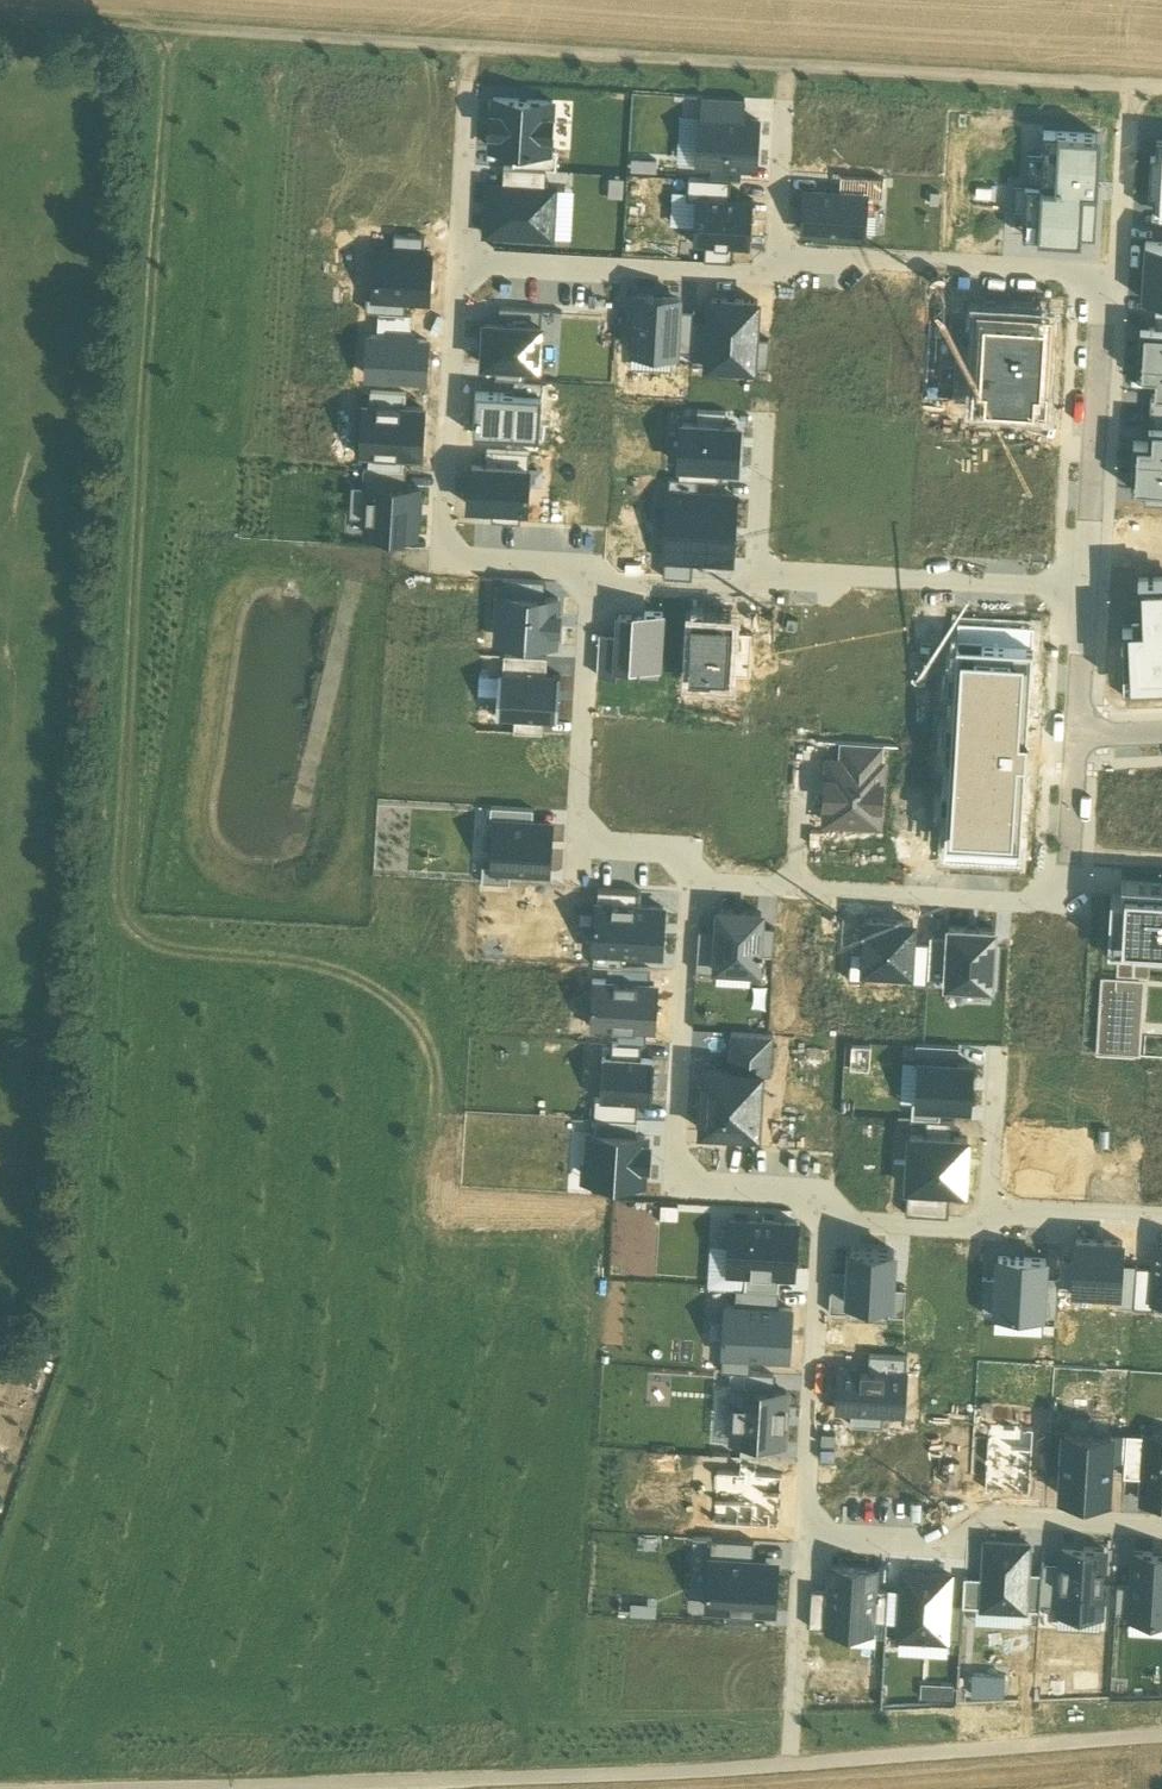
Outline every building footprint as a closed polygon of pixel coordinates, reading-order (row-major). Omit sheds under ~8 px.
[(745,98),(702,95),(701,116),(744,118),(745,98)] [(515,148),(550,150),(550,149),(553,100),(494,97),(491,147),(515,148)] [(741,166),(755,166),(758,119),(744,118),(701,116),(698,163),(712,164),(741,166)] [(1028,152),(1024,220),(1082,223),(1084,189),(1098,189),(1101,134),(1044,131),(1042,153),(1028,152)] [(1150,174),(1161,175),(1161,137),(1157,137),(1156,153),(1152,153),(1150,174)] [(550,150),(515,148),(513,166),(546,168),(556,169),(557,149),(550,149),(550,150)] [(741,166),(712,164),(711,178),(731,179),(740,180),(741,166)] [(504,166),(502,185),(545,187),(546,168),(513,166),(504,166)] [(1150,174),(1149,196),(1154,196),(1153,212),(1161,213),(1161,175),(1150,174)] [(625,177),(610,175),(608,194),(623,196),(625,177)] [(869,193),(869,177),(841,175),(840,191),(869,193)] [(688,177),(687,199),(696,199),(696,195),(730,197),(731,179),(711,178),(688,177)] [(552,237),(555,188),(545,187),(502,185),(488,184),(487,203),(489,203),(489,213),(487,213),(485,233),(552,237)] [(869,193),(840,191),(805,190),(803,231),(867,235),(869,193)] [(730,197),(696,195),(696,199),(693,243),(706,244),(733,245),(751,246),(753,199),(730,197)] [(368,231),(394,233),(406,234),(407,219),(369,217),(368,231)] [(1023,235),(1081,238),(1082,223),(1024,220),(1023,235)] [(394,233),(393,250),(424,251),(425,235),(406,234),(394,233)] [(1145,270),(1161,271),(1161,243),(1146,242),(1145,270)] [(733,245),(706,244),(704,260),(732,262),(733,245)] [(374,294),(374,296),(407,298),(428,299),(431,252),(424,251),(393,250),(377,249),(374,294)] [(1145,270),(1143,299),(1161,300),(1161,271),(1145,270)] [(866,341),(908,344),(912,287),(869,285),(868,307),(866,341)] [(677,351),(677,350),(679,309),(680,295),(637,292),(636,311),(634,310),(631,350),(655,352),(655,350),(677,351)] [(379,310),(406,312),(407,298),(374,296),(374,294),(367,294),(366,309),(379,310)] [(757,300),(711,299),(710,321),(709,364),(756,365),(756,339),(757,300)] [(543,308),(500,305),(499,320),(542,322),(543,308)] [(1047,410),(1054,310),(977,305),(971,405),(1047,410)] [(846,348),(865,349),(866,341),(868,307),(849,306),(848,315),(846,348)] [(677,350),(693,351),(695,310),(679,309),(677,350)] [(406,312),(379,310),(378,334),(391,335),(391,328),(411,330),(412,313),(406,312)] [(539,364),(542,322),(499,320),(485,319),(482,361),(497,362),(525,364),(539,364)] [(694,364),(709,364),(710,321),(695,321),(694,364)] [(1141,327),(1139,360),(1161,361),(1161,328),(1155,328),(1141,327)] [(378,334),(370,334),(367,373),(425,377),(428,339),(411,338),(411,330),(391,328),(391,335),(378,334)] [(769,340),(756,339),(756,365),(768,366),(769,340)] [(1139,360),(1138,374),(1153,375),(1151,392),(1161,392),(1161,361),(1139,360)] [(525,364),(497,362),(496,376),(524,378),(525,364)] [(381,389),(380,401),(406,403),(407,391),(381,389)] [(507,433),(537,435),(539,395),(475,391),(473,431),(507,433)] [(1150,408),(1161,409),(1161,392),(1151,392),(1150,408)] [(359,451),(369,452),(404,454),(421,455),(425,404),(406,403),(380,401),(362,400),(359,451)] [(698,407),(697,422),(725,423),(726,409),(698,407)] [(1149,426),(1161,426),(1161,409),(1150,408),(1149,426)] [(697,422),(683,421),(680,463),(723,465),(737,466),(740,424),(725,423),(697,422)] [(1133,455),(1161,456),(1161,426),(1149,426),(1148,442),(1134,441),(1133,455)] [(507,433),(506,448),(530,450),(539,450),(540,435),(537,435),(507,433)] [(487,447),(486,464),(529,466),(530,450),(506,448),(487,447)] [(369,452),(368,466),(403,468),(404,454),(369,452)] [(1133,455),(1131,487),(1146,488),(1161,489),(1161,456),(1133,455)] [(527,486),(529,466),(486,464),(471,463),(471,477),(473,477),(472,489),(470,489),(469,503),(493,504),(521,506),(526,506),(527,490),(529,490),(529,486),(527,486)] [(722,479),(723,465),(680,463),(679,477),(698,478),(722,479)] [(369,482),(405,485),(406,469),(364,466),(363,484),(369,484),(369,482)] [(669,490),(697,492),(698,478),(679,477),(669,476),(669,490)] [(366,530),(417,533),(420,486),(405,485),(369,482),(369,484),(366,530)] [(1145,503),(1161,504),(1161,489),(1146,488),(1145,503)] [(697,492),(669,490),(665,556),(693,558),(731,560),(735,494),(697,492)] [(521,506),(493,504),(492,519),(521,520),(521,506)] [(693,558),(665,556),(664,575),(692,577),(693,558)] [(503,577),(502,593),(545,596),(546,579),(503,577)] [(1138,578),(1139,610),(1132,611),(1133,625),(1122,626),(1124,685),(1146,684),(1146,680),(1161,679),(1161,577),(1138,578)] [(502,593),(499,593),(496,638),(556,642),(557,627),(559,627),(559,612),(557,611),(558,597),(545,596),(502,593)] [(660,664),(663,611),(645,610),(644,615),(619,613),(618,633),(616,666),(617,666),(638,667),(639,662),(660,664)] [(731,673),(734,630),(735,616),(691,613),(688,678),(731,680),(731,673)] [(731,673),(750,674),(752,631),(734,630),(731,673)] [(618,633),(600,632),(597,674),(617,675),(617,666),(616,666),(618,633)] [(943,858),(1018,862),(1031,645),(956,640),(943,858)] [(547,656),(504,653),(503,670),(546,673),(547,656)] [(546,673),(503,670),(499,670),(496,715),(515,716),(543,718),(558,719),(561,674),(546,673)] [(1124,685),(1124,696),(1161,695),(1161,679),(1146,680),(1146,684),(1124,685)] [(543,718),(515,716),(514,730),(543,732),(543,718)] [(883,762),(884,744),(846,741),(841,741),(840,760),(883,762)] [(879,824),(883,762),(840,760),(828,759),(824,820),(830,821),(879,824)] [(491,806),(490,823),(495,823),(495,821),(533,823),(533,809),(491,806)] [(493,865),(492,868),(511,869),(549,871),(552,824),(533,823),(495,821),(495,823),(493,865)] [(493,865),(483,865),(482,881),(510,883),(511,869),(492,868),(493,865)] [(1122,880),(1121,894),(1111,893),(1108,948),(1161,951),(1161,882),(1122,880)] [(598,889),(598,903),(641,906),(641,892),(598,889)] [(598,903),(595,951),(623,953),(661,955),(664,907),(641,906),(598,903)] [(715,968),(759,970),(760,955),(774,956),(776,928),(761,927),(762,913),(719,911),(717,932),(715,968)] [(864,968),(910,971),(912,942),(913,922),(867,919),(865,950),(864,968)] [(949,924),(948,936),(946,978),(945,984),(993,987),(997,927),(949,924)] [(715,968),(717,932),(699,931),(697,972),(715,973),(715,968)] [(930,943),(928,977),(946,978),(948,936),(931,935),(930,943)] [(927,985),(928,977),(930,943),(912,942),(910,971),(909,984),(927,985)] [(864,968),(865,950),(850,949),(848,979),(863,980),(864,968)] [(623,967),(623,953),(595,951),(594,966),(623,967)] [(608,967),(607,981),(650,984),(651,969),(608,967)] [(1097,1054),(1134,1057),(1139,978),(1101,976),(1097,1054)] [(590,1027),(656,1031),(659,984),(650,984),(607,981),(593,980),(590,1027)] [(618,1029),(618,1044),(641,1046),(646,1046),(647,1031),(618,1029)] [(773,1036),(731,1033),(729,1071),(762,1073),(771,1073),(773,1036)] [(915,1060),(920,1061),(957,1063),(958,1046),(917,1043),(915,1060)] [(614,1044),(613,1058),(640,1060),(641,1046),(618,1044),(614,1044)] [(613,1058),(602,1058),(600,1101),(638,1103),(653,1104),(655,1061),(640,1060),(613,1058)] [(957,1063),(920,1061),(917,1105),(941,1107),(970,1109),(973,1064),(957,1063)] [(762,1073),(729,1071),(704,1069),(701,1131),(758,1134),(762,1073)] [(637,1121),(638,1103),(600,1101),(595,1100),(594,1119),(637,1121)] [(940,1120),(941,1107),(917,1105),(913,1105),(912,1118),(927,1120),(940,1120)] [(637,1121),(594,1119),(593,1133),(636,1136),(637,1121)] [(927,1120),(926,1136),(954,1138),(955,1121),(940,1120),(927,1120)] [(1021,1124),(1017,1198),(1055,1200),(1056,1190),(1059,1140),(1059,1127),(1021,1124)] [(593,1133),(589,1133),(587,1180),(642,1184),(644,1136),(636,1136),(593,1133)] [(926,1136),(912,1135),(908,1187),(950,1190),(964,1191),(968,1139),(954,1138),(926,1136)] [(1087,1142),(1059,1140),(1056,1190),(1084,1192),(1087,1142)] [(950,1190),(908,1187),(906,1215),(948,1218),(950,1190)] [(746,1274),(780,1276),(795,1276),(798,1223),(731,1219),(728,1273),(746,1274)] [(1121,1243),(1077,1240),(1074,1290),(1118,1293),(1120,1266),(1121,1243)] [(1153,1268),(1151,1302),(1161,1302),(1161,1246),(1154,1245),(1153,1268)] [(849,1302),(891,1304),(892,1289),(894,1251),(851,1249),(850,1273),(849,1302)] [(1046,1260),(999,1256),(995,1314),(1042,1317),(1045,1279),(1046,1260)] [(1061,1263),(1060,1290),(1074,1290),(1074,1263),(1061,1263)] [(1117,1307),(1134,1308),(1137,1267),(1120,1266),(1118,1293),(1117,1307)] [(1153,1268),(1137,1267),(1134,1308),(1151,1309),(1151,1302),(1153,1268)] [(849,1302),(850,1273),(832,1272),(830,1314),(848,1314),(849,1302)] [(745,1289),(779,1291),(780,1276),(746,1274),(745,1289)] [(997,1280),(984,1279),(981,1313),(995,1314),(997,1280)] [(1042,1317),(1056,1318),(1059,1280),(1045,1279),(1042,1317)] [(736,1289),(735,1306),(778,1309),(779,1291),(745,1289),(736,1289)] [(906,1290),(892,1289),(891,1304),(891,1317),(905,1318),(906,1290)] [(735,1306),(726,1306),(723,1356),(751,1357),(790,1359),(793,1310),(778,1309),(735,1306)] [(751,1357),(723,1356),(723,1372),(751,1373),(751,1357)] [(869,1356),(868,1371),(905,1373),(906,1358),(869,1356)] [(837,1411),(849,1412),(885,1414),(903,1415),(905,1373),(868,1371),(839,1369),(837,1411)] [(745,1374),(744,1389),(774,1391),(775,1376),(745,1374)] [(735,1389),(732,1442),(741,1442),(770,1444),(785,1445),(788,1392),(774,1391),(744,1389),(735,1389)] [(884,1429),(885,1414),(849,1412),(848,1427),(851,1427),(884,1429)] [(884,1429),(851,1427),(850,1441),(892,1444),(893,1429),(884,1429)] [(988,1428),(987,1441),(985,1479),(985,1483),(1028,1485),(1031,1430),(988,1428)] [(1049,1471),(1063,1472),(1065,1430),(1051,1430),(1049,1471)] [(1062,1496),(1109,1498),(1110,1461),(1112,1432),(1065,1430),(1063,1472),(1062,1496)] [(1127,1434),(1112,1432),(1110,1461),(1125,1462),(1127,1434)] [(1145,1435),(1127,1434),(1125,1462),(1124,1476),(1143,1477),(1145,1435)] [(1145,1435),(1143,1477),(1141,1501),(1161,1503),(1161,1436),(1145,1435)] [(987,1441),(974,1440),(971,1478),(985,1479),(987,1441)] [(770,1444),(741,1442),(740,1458),(769,1459),(770,1444)] [(714,1523),(755,1525),(778,1527),(781,1475),(713,1471),(710,1523),(714,1523)] [(754,1542),(712,1540),(710,1567),(753,1569),(754,1542)] [(1027,1574),(1029,1545),(987,1542),(985,1580),(983,1609),(1024,1612),(1027,1574)] [(1101,1617),(1104,1549),(1063,1547),(1062,1565),(1060,1609),(1060,1615),(1101,1617)] [(1135,1551),(1131,1618),(1161,1620),(1161,1553),(1135,1551)] [(753,1569),(710,1567),(708,1610),(774,1613),(777,1564),(753,1562),(753,1569)] [(1060,1609),(1062,1565),(1042,1564),(1041,1575),(1040,1608),(1060,1609)] [(828,1630),(871,1633),(875,1571),(832,1569),(831,1593),(828,1630)] [(951,1577),(904,1573),(899,1639),(946,1642),(951,1577)] [(1041,1575),(1027,1574),(1024,1612),(1039,1613),(1040,1608),(1041,1575)] [(985,1580),(966,1579),(964,1608),(983,1609),(985,1580)] [(831,1593),(812,1592),(810,1629),(828,1630),(831,1593)]
